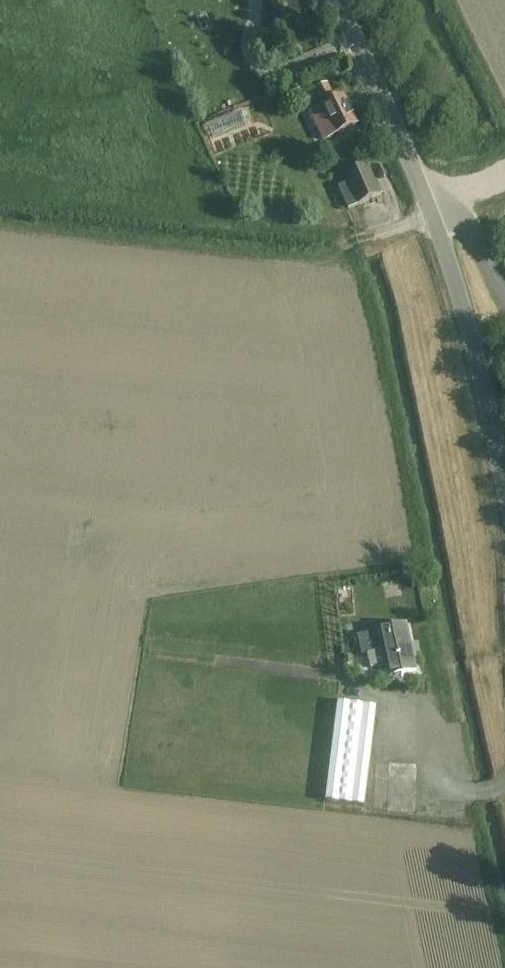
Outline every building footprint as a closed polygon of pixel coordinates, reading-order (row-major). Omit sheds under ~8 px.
[(323,105),(309,112),(324,141),(337,134),(359,124),(345,95),(336,99),(328,84),(316,90),(323,105)] [(348,210),(360,204),(381,194),(368,164),(347,175),(350,182),(338,187),(348,210)] [(377,631),(356,636),(361,656),(367,655),(370,668),(384,665),(387,677),(416,670),(406,624),(377,631)] [(363,807),(376,708),(337,703),(323,802),(363,807)]
